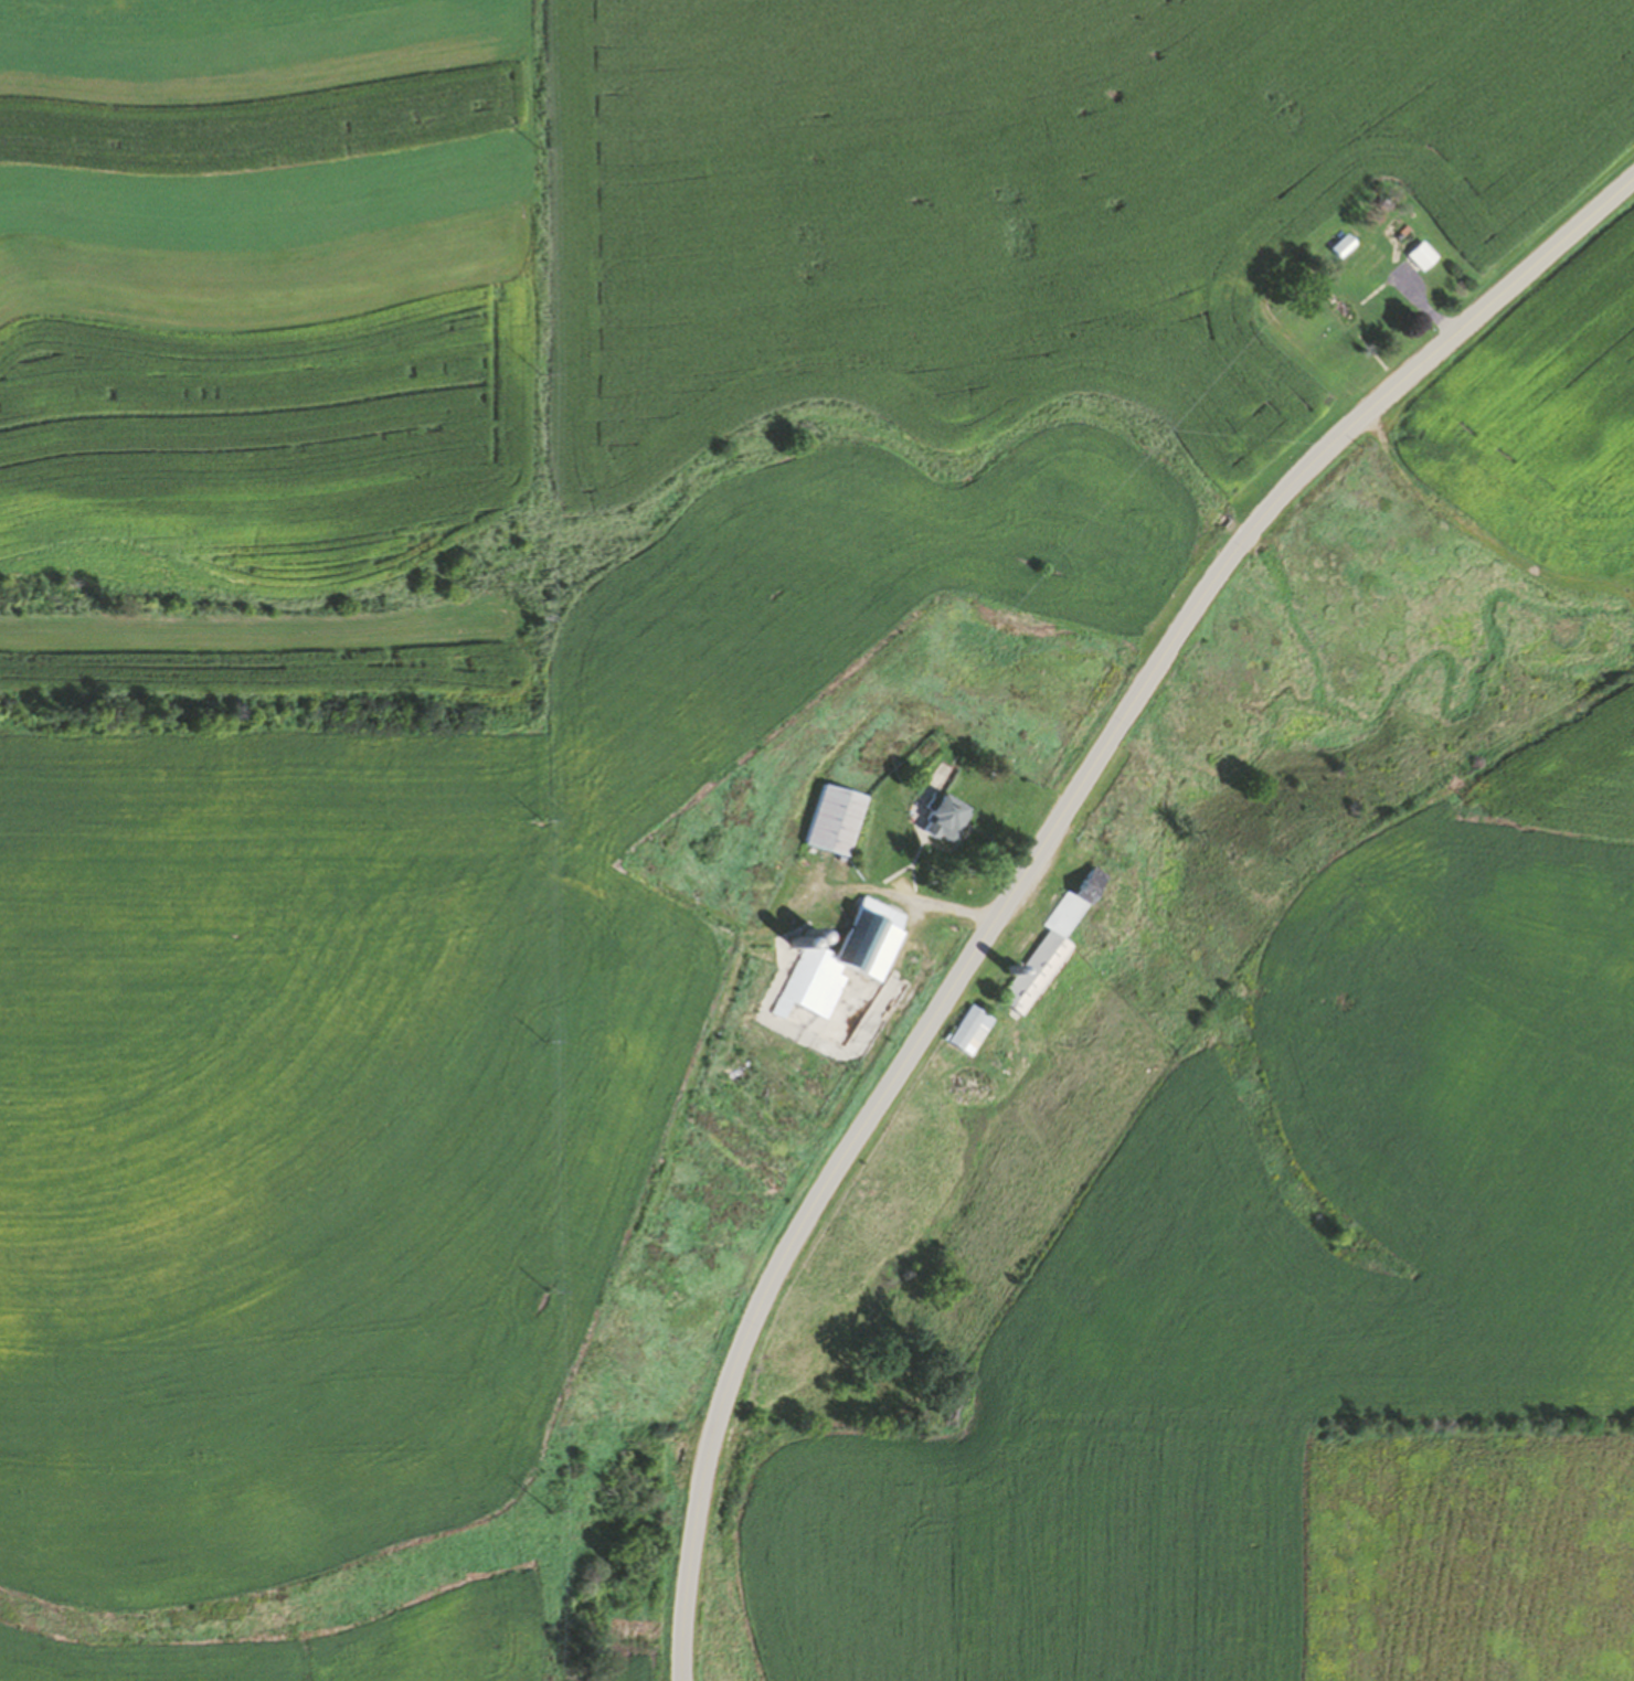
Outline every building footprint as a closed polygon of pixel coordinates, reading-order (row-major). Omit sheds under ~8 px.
[(1347,244),(1338,234),(1321,249),(1331,259),(1347,244)] [(1401,256),(1417,272),(1432,257),(1416,241),(1401,256)] [(859,799),(816,787),(799,845),(842,858),(859,799)] [(962,813),(932,794),(917,815),(924,819),(915,832),(927,840),(931,834),(943,842),(962,813)] [(991,997),(1014,1014),(1064,946),(1051,935),(1089,884),(1093,886),(1100,876),(1084,864),(1064,892),(1062,890),(1036,924),(1041,930),(991,997)] [(767,1013),(800,944),(829,957),(858,896),(898,915),(891,929),(899,933),(873,985),(837,967),(834,974),(842,978),(823,1021),(783,1002),(775,1018),(767,1013)] [(962,1006),(947,1028),(944,1025),(936,1039),(962,1055),(985,1020),(962,1006)]
